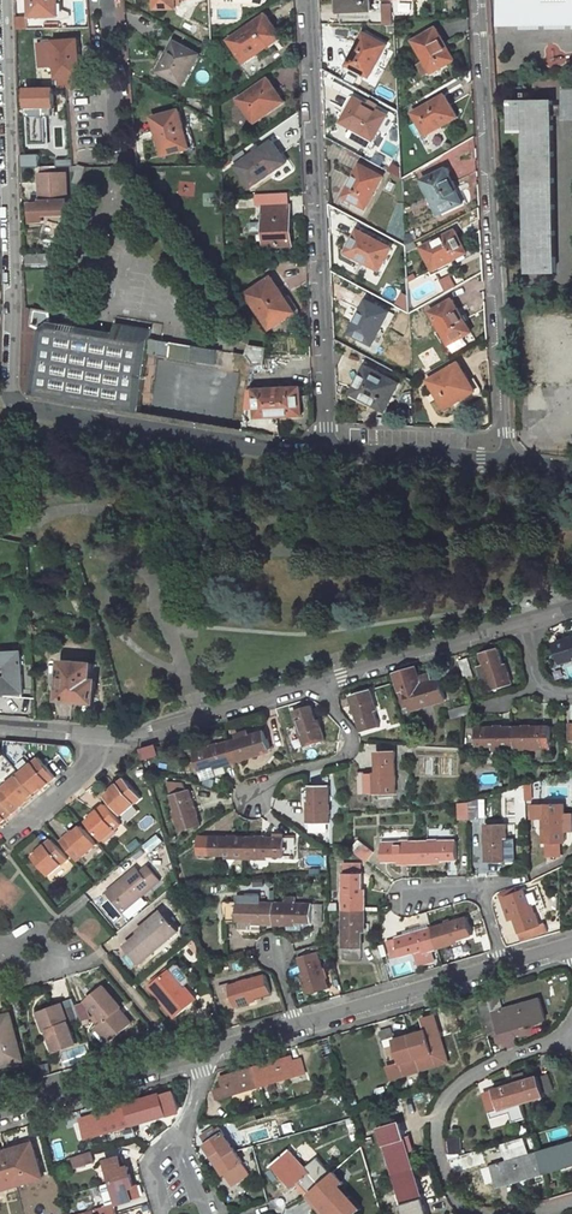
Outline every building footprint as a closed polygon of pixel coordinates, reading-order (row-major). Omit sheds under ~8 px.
[(30,16),(58,15),(58,0),(30,0),(30,16)] [(370,0),(340,0),(341,14),(370,12),(370,0)] [(500,24),(571,23),(571,0),(500,0),(500,24)] [(383,24),(392,24),(392,4),(383,4),(383,24)] [(245,62),(269,45),(266,40),(278,33),(265,14),(229,38),(245,62)] [(452,60),(434,29),(412,42),(430,73),(452,60)] [(269,45),(281,37),(278,33),(266,40),(269,45)] [(362,35),(345,68),(368,80),(384,46),(362,35)] [(78,76),(76,41),(52,43),(54,77),(78,76)] [(182,85),(198,55),(174,42),(159,71),(182,85)] [(268,78),(238,99),(254,123),(278,105),(272,95),(277,92),(268,78)] [(26,89),(28,116),(43,116),(43,106),(53,106),(53,88),(26,89)] [(284,101),(277,92),(272,95),(278,105),(284,101)] [(425,135),(457,117),(444,95),(413,112),(425,135)] [(342,123),(372,141),(386,116),(355,99),(342,123)] [(526,130),(528,273),(564,273),(561,99),(513,100),(513,130),(526,130)] [(43,116),(54,115),(53,106),(43,106),(43,116)] [(160,131),(166,155),(190,148),(180,111),(153,118),(157,132),(160,131)] [(157,132),(163,156),(166,155),(160,131),(157,132)] [(250,187),(285,163),(271,142),(235,165),(250,187)] [(360,165),(343,199),(365,211),(382,178),(360,165)] [(419,181),(437,216),(457,205),(452,196),(457,193),(444,168),(419,181)] [(40,187),(67,187),(67,174),(40,174),(40,187)] [(40,201),(67,200),(67,187),(40,187),(40,201)] [(462,203),(457,193),(452,196),(457,205),(462,203)] [(31,202),(31,215),(31,222),(43,221),(43,215),(68,214),(67,200),(40,201),(40,202),(31,202)] [(291,247),(288,205),(262,207),(264,249),(291,247)] [(373,283),(390,249),(356,231),(339,264),(373,283)] [(454,231),(422,248),(434,271),(466,253),(454,231)] [(26,267),(45,266),(44,255),(26,255),(26,267)] [(252,301),(269,329),(293,314),(277,286),(252,301)] [(365,298),(349,330),(371,343),(388,311),(365,298)] [(429,314),(447,347),(452,355),(476,342),(452,300),(429,314)] [(32,308),(28,325),(38,330),(50,322),(50,311),(32,308)] [(27,394),(138,413),(147,356),(150,339),(114,333),(75,326),(75,323),(64,321),(63,324),(50,322),(38,330),(27,394)] [(151,331),(116,324),(114,333),(150,339),(151,331)] [(161,341),(150,339),(147,356),(158,358),(161,341)] [(158,358),(193,364),(196,347),(161,341),(158,358)] [(265,347),(248,345),(245,356),(253,366),(262,365),(265,347)] [(218,351),(196,347),(193,364),(215,368),(218,351)] [(427,382),(444,410),(473,392),(457,364),(427,382)] [(353,400),(381,416),(398,384),(366,367),(353,390),(357,391),(353,400)] [(529,385),(529,404),(545,403),(544,385),(529,385)] [(255,418),(302,417),(301,397),(300,388),(254,390),(255,418)] [(553,643),(559,664),(571,660),(571,637),(553,643)] [(509,685),(502,661),(499,662),(495,649),(478,655),(481,665),(483,671),(478,672),(481,683),(486,682),(488,691),(509,685)] [(23,694),(22,684),(24,684),(22,651),(0,652),(0,666),(5,666),(5,677),(0,677),(0,695),(23,694)] [(457,661),(463,678),(470,676),(465,658),(457,661)] [(94,703),(96,682),(90,681),(92,665),(62,662),(59,700),(94,703)] [(408,707),(432,701),(433,703),(446,700),(439,678),(430,681),(429,675),(418,678),(415,667),(394,673),(400,691),(404,690),(408,707)] [(348,696),(359,733),(377,727),(370,704),(373,703),(369,690),(348,696)] [(470,704),(448,711),(451,719),(472,712),(470,704)] [(317,728),(310,705),(292,710),(303,746),(324,740),(319,727),(317,728)] [(551,745),(550,726),(512,727),(513,749),(526,748),(526,745),(551,745)] [(512,727),(475,728),(475,746),(500,746),(500,749),(513,749),(512,727)] [(248,755),(271,749),(266,730),(229,741),(235,762),(249,758),(248,755)] [(199,770),(222,762),(223,766),(235,762),(229,741),(194,752),(199,770)] [(141,760),(158,755),(154,744),(138,749),(141,760)] [(396,793),(394,750),(376,751),(377,780),(373,780),(374,794),(396,793)] [(41,758),(21,774),(36,794),(43,789),(57,778),(41,758)] [(357,771),(358,794),(371,794),(371,771),(357,771)] [(28,801),(28,800),(34,795),(19,776),(0,791),(0,794),(14,812),(28,801)] [(109,797),(124,816),(143,801),(126,780),(114,790),(116,792),(109,797)] [(330,823),(329,784),(310,785),(311,810),(307,810),(307,823),(330,823)] [(199,825),(189,789),(182,791),(181,786),(171,789),(173,793),(171,794),(178,818),(175,820),(178,832),(199,825)] [(12,813),(0,798),(0,822),(12,813)] [(478,818),(478,798),(468,801),(469,818),(478,818)] [(469,818),(468,801),(458,802),(457,802),(458,819),(469,818)] [(564,842),(563,804),(544,804),(545,828),(542,828),(542,842),(564,842)] [(89,822),(104,841),(123,825),(107,805),(94,816),(96,817),(89,822)] [(504,862),(503,839),(506,839),(505,824),(484,825),(485,863),(504,862)] [(99,845),(85,826),(77,833),(76,831),(63,841),(79,861),(99,845)] [(247,836),(209,835),(209,837),(199,837),(199,853),(233,854),(233,858),(247,858),(247,836)] [(261,855),(284,856),(284,854),(295,855),(295,836),(247,836),(247,858),(261,858),(261,855)] [(36,857),(50,875),(69,860),(54,840),(42,849),(43,851),(36,857)] [(434,860),(458,859),(457,840),(420,842),(421,864),(434,864),(434,860)] [(367,862),(375,853),(360,842),(353,851),(367,862)] [(383,863),(408,862),(408,864),(421,864),(420,842),(382,843),(383,863)] [(363,912),(363,899),(360,899),(361,863),(342,863),(342,911),(363,912)] [(128,909),(161,882),(148,867),(141,873),(137,868),(113,888),(128,909)] [(108,891),(124,912),(128,909),(113,888),(108,891)] [(530,913),(522,890),(505,897),(520,941),(546,932),(543,924),(538,926),(533,912),(530,913)] [(225,921),(261,921),(260,924),(274,925),(275,903),(247,903),(247,897),(237,897),(237,902),(226,902),(225,921)] [(322,904),(275,903),(274,925),(287,925),(287,922),(321,923),(322,904)] [(166,910),(132,938),(135,941),(165,917),(175,929),(180,926),(166,910)] [(342,911),(341,960),(359,961),(359,949),(360,949),(360,925),(363,925),(363,912),(342,911)] [(430,927),(437,949),(448,945),(450,950),(463,947),(460,938),(472,934),(466,916),(430,927)] [(143,964),(179,934),(175,929),(165,917),(135,941),(128,947),(143,964)] [(430,927),(395,939),(386,941),(391,959),(423,949),(424,953),(437,949),(430,927)] [(328,988),(315,946),(298,951),(307,981),(303,982),(307,994),(328,988)] [(152,986),(178,1017),(197,1001),(172,970),(152,986)] [(265,974),(228,986),(230,996),(222,998),(225,1009),(234,1005),(234,1007),(247,1003),(246,1000),(270,993),(265,974)] [(88,999),(106,1021),(102,1024),(114,1039),(133,1023),(121,1009),(124,1007),(105,986),(88,999)] [(538,998),(491,1012),(496,1027),(510,1023),(513,1028),(544,1019),(538,998)] [(52,1032),(59,1051),(78,1044),(63,1004),(40,1012),(48,1034),(52,1032)] [(75,1005),(68,1007),(72,1019),(79,1016),(75,1005)] [(11,1013),(0,1016),(0,1054),(3,1067),(24,1061),(11,1013)] [(432,1054),(427,1035),(437,1032),(431,1015),(422,1019),(425,1030),(409,1035),(416,1059),(432,1054)] [(497,1033),(513,1028),(510,1023),(496,1027),(497,1033)] [(98,1027),(110,1042),(114,1039),(102,1024),(98,1027)] [(394,1045),(400,1063),(416,1059),(409,1035),(392,1040),(389,1028),(379,1031),(384,1047),(394,1045)] [(501,1050),(518,1045),(514,1031),(497,1036),(501,1050)] [(59,1051),(52,1032),(48,1034),(55,1053),(59,1051)] [(261,1085),(305,1073),(300,1058),(292,1061),(291,1056),(255,1066),(261,1085)] [(216,1098),(261,1085),(255,1066),(219,1076),(222,1087),(213,1090),(216,1098)] [(521,1103),(544,1096),(543,1093),(552,1090),(547,1074),(538,1077),(538,1075),(515,1082),(521,1103)] [(515,1082),(492,1089),(493,1090),(483,1093),(488,1109),(497,1106),(498,1110),(521,1103),(515,1082)] [(132,1124),(167,1114),(167,1112),(179,1109),(173,1091),(144,1100),(143,1098),(126,1103),(132,1124)] [(104,1132),(132,1124),(126,1103),(107,1109),(108,1110),(80,1118),(86,1136),(96,1133),(95,1129),(102,1127),(104,1132)] [(394,1124),(398,1139),(404,1138),(399,1122),(394,1124)] [(378,1129),(391,1175),(413,1169),(404,1138),(398,1139),(394,1124),(378,1129)] [(234,1150),(224,1133),(219,1136),(215,1127),(202,1135),(207,1143),(205,1144),(212,1156),(221,1151),(225,1156),(234,1150)] [(449,1156),(457,1154),(454,1139),(446,1140),(449,1156)] [(5,1150),(15,1185),(41,1176),(31,1142),(5,1150)] [(536,1153),(543,1174),(571,1166),(571,1161),(571,1160),(571,1143),(536,1153)] [(271,1164),(293,1186),(298,1182),(303,1187),(313,1178),(287,1149),(271,1164)] [(15,1185),(5,1150),(0,1151),(0,1189),(15,1185)] [(74,1167),(94,1161),(90,1150),(70,1156),(74,1167)] [(247,1171),(234,1150),(225,1156),(221,1151),(212,1156),(223,1173),(229,1170),(234,1180),(247,1171)] [(536,1153),(492,1165),(496,1181),(511,1177),(513,1183),(543,1174),(536,1153)] [(104,1160),(110,1181),(131,1175),(128,1166),(123,1168),(119,1155),(104,1160)] [(413,1169),(391,1175),(403,1213),(420,1213),(417,1201),(422,1199),(413,1169)] [(333,1189),(343,1181),(334,1171),(319,1184),(308,1193),(313,1198),(323,1189),(328,1194),(317,1203),(328,1213),(353,1213),(355,1212),(333,1189)] [(131,1175),(110,1181),(117,1203),(141,1196),(137,1183),(134,1184),(131,1175)] [(498,1187),(513,1183),(511,1177),(496,1181),(498,1187)] [(313,1178),(303,1187),(308,1193),(319,1184),(313,1178)] [(422,1199),(417,1201),(420,1213),(426,1213),(422,1199)] [(99,1208),(100,1211),(100,1213),(110,1213),(116,1212),(113,1203),(99,1208)]
